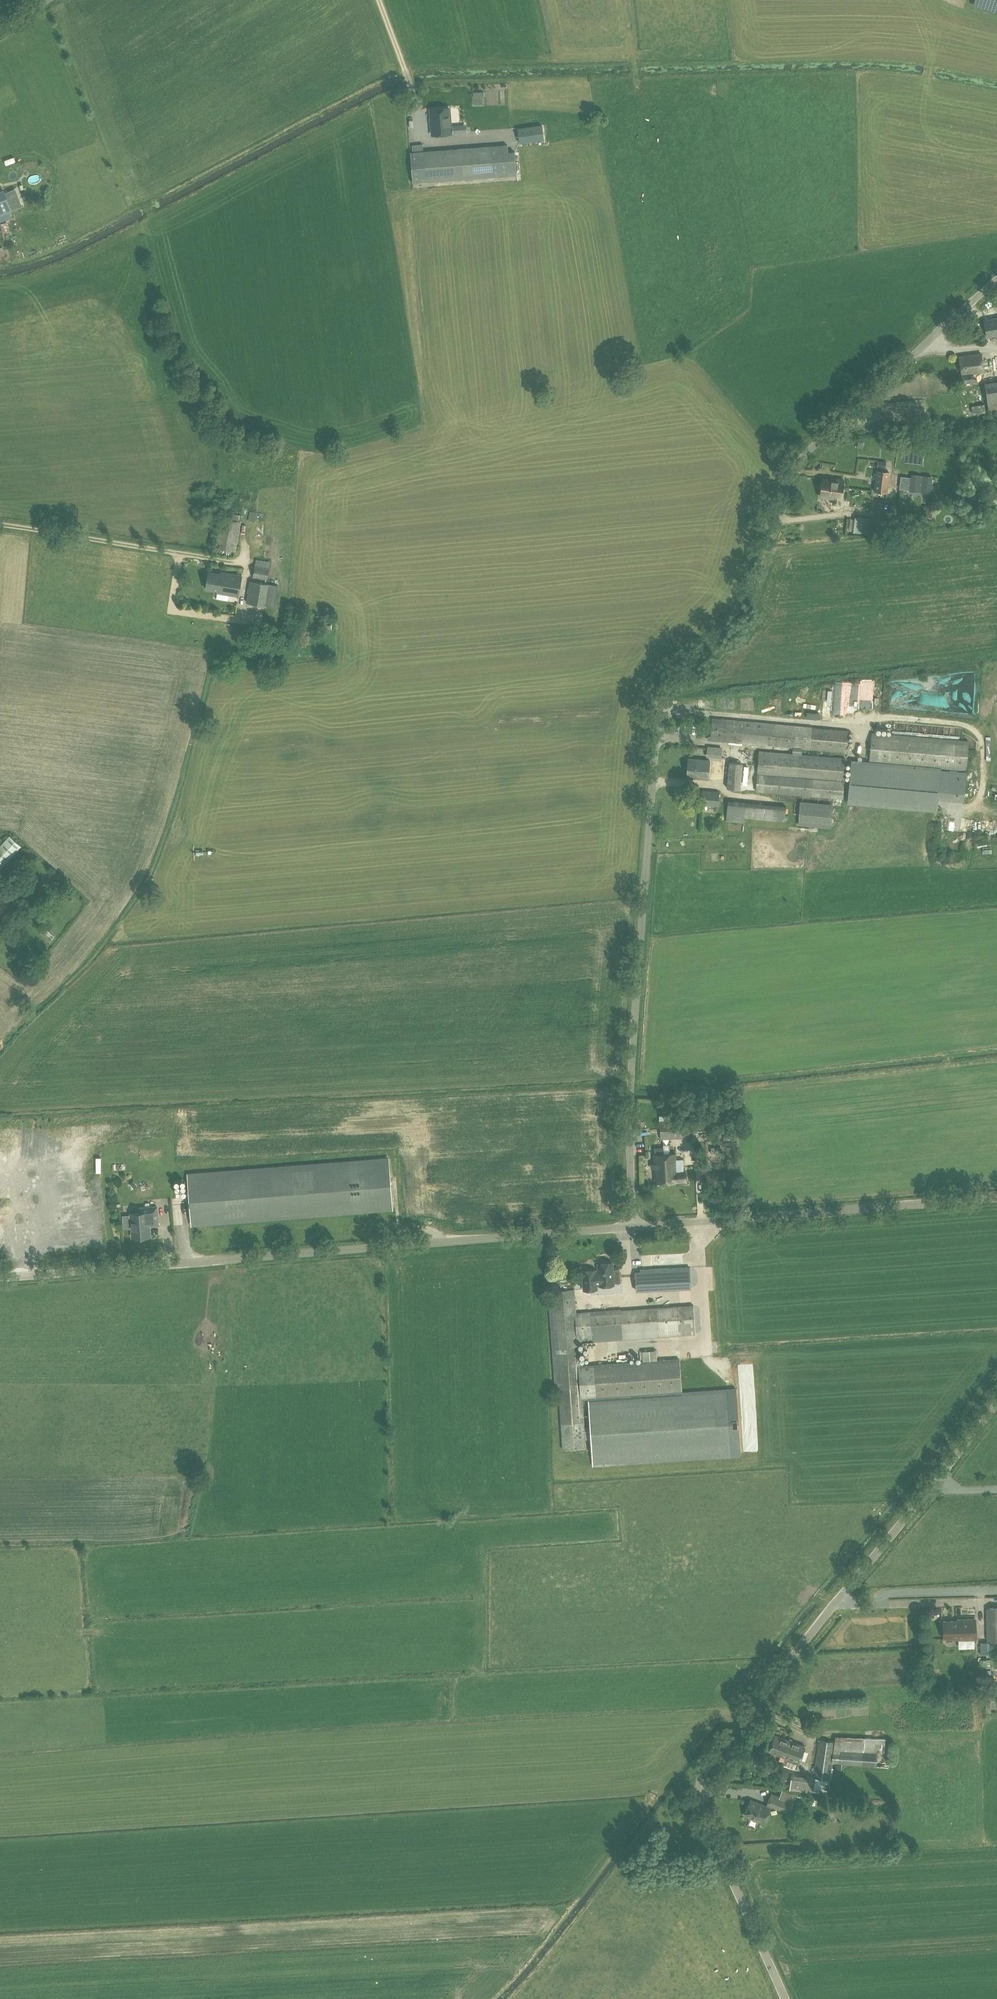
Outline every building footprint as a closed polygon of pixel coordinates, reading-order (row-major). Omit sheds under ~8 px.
[(973,6),(996,13),(996,0),(975,0),(973,6)] [(451,134),(449,108),(431,109),(433,135),(451,134)] [(537,128),(516,131),(517,141),(538,138),(537,128)] [(424,155),(424,153),(423,144),(412,145),(413,156),(424,155)] [(412,182),(510,175),(517,175),(515,151),(508,151),(507,146),(424,153),(424,155),(413,156),(410,157),(412,182)] [(7,193),(6,189),(0,191),(0,214),(13,209),(11,203),(7,193)] [(3,233),(9,231),(7,222),(0,224),(3,233)] [(983,320),(986,338),(996,336),(996,317),(983,320)] [(975,382),(974,373),(984,371),(983,370),(988,369),(987,359),(982,360),(981,353),(959,356),(962,374),(963,384),(975,382)] [(984,382),(989,413),(996,412),(996,381),(984,382)] [(897,446),(914,448),(915,437),(898,435),(897,446)] [(877,471),(874,490),(887,492),(889,472),(877,471)] [(920,478),(920,476),(912,475),(912,478),(901,477),(900,489),(910,490),(910,491),(918,492),(918,489),(922,490),(922,492),(930,493),(932,477),(924,476),(923,479),(920,478)] [(840,506),(842,494),(844,480),(837,479),(837,480),(823,478),(820,497),(833,499),(833,505),(840,506)] [(922,517),(932,518),(933,506),(923,505),(922,517)] [(881,529),(896,531),(897,521),(892,521),(892,522),(882,521),(882,519),(875,518),(873,532),(880,533),(881,529)] [(270,567),(255,565),(253,578),(267,580),(270,567)] [(221,571),(221,573),(209,571),(206,589),(218,591),(217,593),(238,597),(242,575),(221,571)] [(278,585),(250,581),(246,602),(275,607),(278,585)] [(849,694),(843,694),(844,709),(852,709),(851,688),(849,688),(849,694)] [(708,736),(708,739),(846,752),(848,730),(713,718),(711,736),(708,736)] [(962,800),(965,770),(968,741),(872,732),(869,762),(854,760),(850,803),(937,810),(938,798),(962,800)] [(762,790),(764,791),(842,798),(846,758),(759,750),(757,773),(756,791),(762,792),(762,790)] [(709,760),(689,758),(687,777),(708,779),(709,760)] [(727,788),(741,789),(741,783),(749,783),(751,763),(729,762),(727,788)] [(701,805),(718,806),(720,791),(702,790),(701,805)] [(784,821),(786,809),(786,805),(728,800),(726,821),(744,823),(745,818),(784,821)] [(833,806),(802,804),(800,814),(800,821),(831,824),(833,806)] [(1,869),(21,847),(9,835),(0,846),(0,868),(1,869)] [(7,926),(17,915),(11,909),(1,920),(7,926)] [(659,1120),(661,1139),(692,1137),(690,1118),(659,1120)] [(686,1170),(677,1171),(676,1153),(654,1154),(655,1183),(678,1182),(687,1181),(686,1170)] [(187,1175),(191,1224),(390,1208),(386,1158),(187,1175)] [(149,1226),(158,1225),(157,1206),(140,1208),(141,1213),(131,1213),(132,1237),(150,1236),(149,1226)] [(600,1286),(614,1284),(612,1262),(598,1264),(599,1271),(596,1272),(595,1270),(582,1271),(584,1290),(597,1289),(597,1285),(600,1285),(600,1286)] [(690,1266),(640,1269),(641,1291),(691,1288),(690,1266)] [(576,1312),(574,1289),(551,1290),(560,1423),(562,1449),(586,1447),(582,1399),(588,1398),(593,1466),(731,1457),(726,1389),(682,1391),(680,1359),(594,1365),(580,1366),(578,1342),(592,1341),(695,1334),(694,1304),(622,1310),(622,1309),(576,1312)] [(640,1348),(641,1358),(656,1357),(655,1347),(640,1348)] [(996,1640),(996,1609),(987,1609),(988,1640),(996,1640)] [(958,1620),(944,1621),(944,1638),(958,1638),(958,1639),(976,1639),(976,1619),(958,1619),(958,1620)] [(981,1642),(981,1654),(987,1654),(987,1656),(992,1656),(991,1642),(981,1642)] [(799,1717),(796,1723),(809,1729),(811,1723),(799,1717)] [(794,1747),(796,1742),(775,1734),(769,1750),(787,1757),(792,1746),(794,1747)] [(836,1736),(835,1741),(832,1763),(877,1766),(877,1753),(878,1753),(879,1751),(884,1751),(884,1738),(865,1737),(836,1736)] [(819,1739),(815,1777),(830,1780),(832,1763),(835,1741),(819,1739)] [(792,1746),(787,1757),(799,1762),(805,1746),(796,1742),(794,1747),(792,1746)] [(770,1773),(772,1766),(764,1763),(761,1769),(770,1773)] [(792,1774),(790,1788),(790,1789),(814,1792),(815,1777),(792,1774)] [(767,1804),(785,1811),(790,1813),(794,1802),(789,1801),(771,1794),(767,1804)] [(835,1800),(824,1799),(823,1808),(834,1809),(835,1800)] [(750,1800),(745,1815),(764,1823),(770,1808),(750,1800)]
